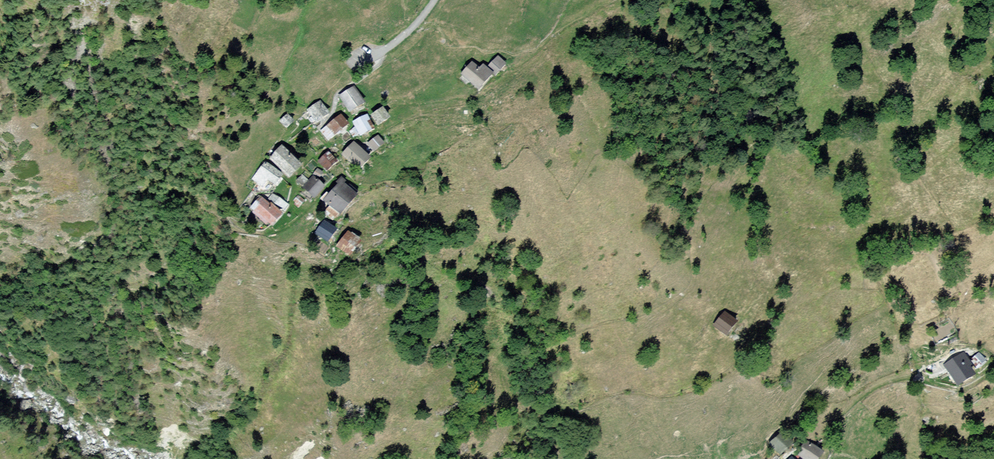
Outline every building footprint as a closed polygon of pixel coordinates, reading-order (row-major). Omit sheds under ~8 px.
[(492,79),(502,69),(495,61),(484,71),(492,79)] [(473,94),(489,80),(473,63),(458,78),(473,94)] [(351,92),(338,100),(348,116),(361,108),(351,92)] [(313,127),(326,118),(318,106),(305,115),(313,127)] [(385,122),(380,113),(368,119),(373,128),(385,122)] [(319,135),(326,144),(346,129),(339,119),(319,135)] [(372,132),(365,119),(352,126),(359,139),(372,132)] [(277,125),(283,134),(291,128),(286,120),(277,125)] [(382,147),(376,139),(366,146),(372,154),(382,147)] [(367,161),(352,146),(339,158),(354,174),(367,161)] [(296,172),(279,151),(266,162),(283,183),(296,172)] [(317,166),(324,174),(334,165),(327,157),(317,166)] [(279,180),(263,165),(253,175),(269,190),(279,180)] [(323,192),(311,181),(300,193),(312,204),(323,192)] [(321,206),(335,219),(352,201),(338,188),(321,206)] [(280,217),(285,210),(269,199),(264,206),(280,217)] [(260,206),(248,217),(262,232),(274,221),(260,206)] [(311,239),(321,248),(331,236),(321,228),(311,239)] [(345,238),(333,251),(345,261),(356,247),(345,238)] [(737,323),(725,313),(714,326),(727,336),(737,323)] [(952,385),(968,377),(958,357),(941,366),(952,385)] [(789,443),(780,433),(768,445),(777,454),(789,443)] [(807,443),(796,456),(800,458),(815,458),(819,454),(807,443)]
